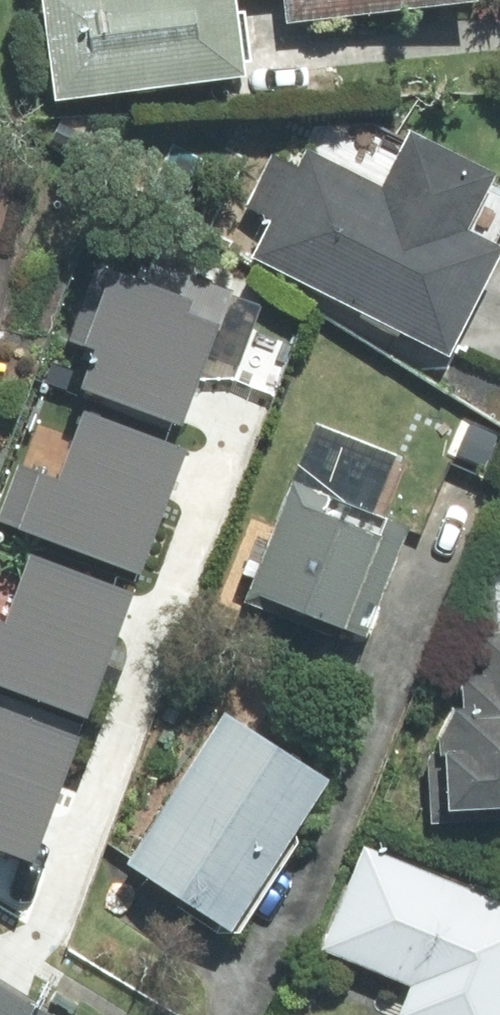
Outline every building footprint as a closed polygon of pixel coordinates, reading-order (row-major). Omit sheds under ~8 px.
[(69,94),(259,68),(250,0),(56,0),(69,94)] [(296,22),(474,0),(294,0),(296,22)] [(307,99),(257,210),(279,220),(259,263),(476,361),(499,307),(499,185),(307,99)] [(370,628),(421,528),(312,472),(261,573),(370,628)] [(0,539),(0,680),(35,694),(52,654),(141,692),(194,567),(19,493),(0,539)] [(491,634),(491,670),(470,670),(470,705),(456,705),(457,804),(499,803),(499,633),(491,634)] [(354,777),(242,703),(142,856),(253,930),(354,777)] [(329,946),(420,984),(407,1014),(499,1014),(499,892),(374,839),(329,946)]
